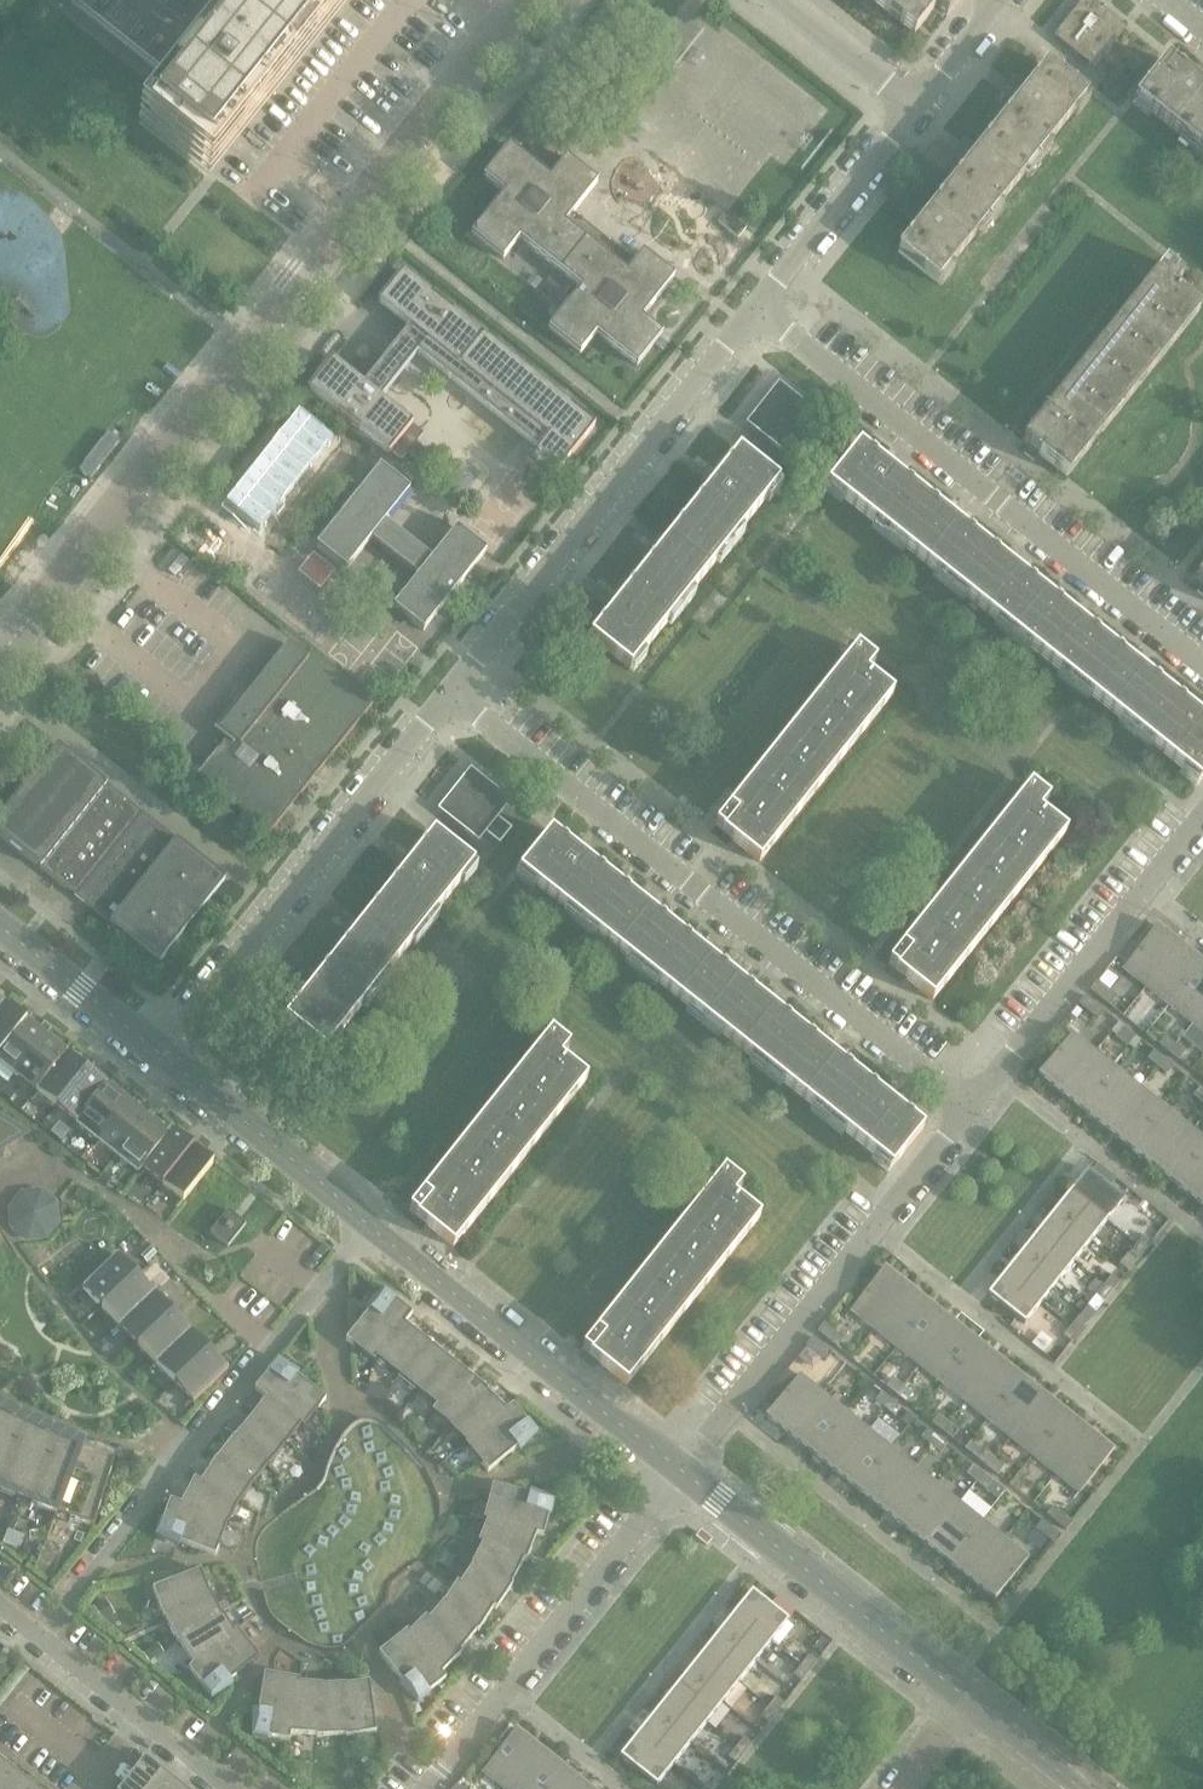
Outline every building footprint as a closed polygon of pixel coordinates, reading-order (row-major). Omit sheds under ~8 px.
[(72,2),(180,89),(154,121),(207,163),(234,131),(338,0),(74,0),(72,2)] [(915,34),(936,8),(947,17),(961,0),(871,0),(915,34)] [(1090,5),(1062,37),(1083,55),(1081,57),(1090,64),(1096,56),(1116,72),(1129,56),(1109,40),(1117,30),(1097,14),(1099,12),(1090,5)] [(1135,101),(1198,151),(1202,144),(1202,90),(1167,61),(1135,101)] [(1047,67),(997,128),(1037,160),(1087,98),(1047,67)] [(997,128),(948,190),(988,221),(1037,160),(997,128)] [(550,178),(509,146),(484,177),(504,194),(472,235),(504,260),(520,240),(581,289),(548,329),(580,355),(597,334),(637,367),(663,335),(642,319),(675,278),(643,253),(634,263),(611,245),(573,215),(598,183),(581,170),(566,158),(550,178)] [(948,190),(920,226),(898,253),(938,284),(988,221),(948,190)] [(1043,428),(1038,424),(1026,439),(1023,442),(1030,447),(1025,454),(1035,462),(1040,455),(1068,478),(1070,475),(1201,310),(1175,289),(1183,278),(1166,263),(1156,276),(1161,280),(1043,428)] [(333,360),(308,391),(389,455),(391,453),(397,445),(414,425),(381,399),(418,353),(538,449),(526,464),(528,466),(532,461),(541,468),(537,473),(550,483),(596,427),(403,272),(379,303),(411,329),(365,386),(333,360)] [(783,392),(754,423),(775,442),(774,444),(782,450),(789,442),(809,458),(821,442),(802,426),(809,416),(794,404),(798,398),(794,395),(791,398),(783,392)] [(301,411),(228,502),(262,530),(335,439),(301,411)] [(414,426),(398,446),(408,454),(417,444),(425,434),(414,426)] [(417,444),(408,454),(429,470),(437,460),(417,444)] [(408,454),(398,446),(397,445),(391,453),(402,462),(408,454)] [(859,447),(827,487),(890,537),(922,497),(859,447)] [(739,452),(690,514),(730,546),(779,484),(739,452)] [(432,560),(420,550),(385,522),(410,491),(380,467),(317,547),(347,571),(372,539),(419,577),(394,608),(424,632),(487,552),(457,528),(432,560)] [(983,546),(922,497),(890,537),(951,586),(983,546)] [(690,514),(641,576),(681,608),(730,546),(690,514)] [(219,552),(231,537),(223,531),(211,546),(219,552)] [(1045,595),(983,546),(951,586),(1013,636),(1045,595)] [(641,576),(612,611),(590,639),(630,671),(681,608),(641,576)] [(311,654),(311,655),(307,660),(289,645),(220,731),(229,738),(197,778),(270,836),(374,704),(311,654)] [(735,814),(730,810),(729,810),(715,828),(716,828),(713,838),(732,843),(733,843),(760,864),(893,696),(867,675),(875,664),(857,649),(847,662),(853,666),(735,814)] [(1169,694),(1137,734),(1200,784),(1202,780),(1202,721),(1169,694)] [(76,897),(142,813),(59,746),(0,820),(0,836),(76,897)] [(513,829),(499,818),(493,813),(501,802),(482,786),(483,784),(474,778),(446,809),(467,828),(465,830),(494,853),(513,829)] [(908,952),(904,949),(903,948),(889,966),(889,967),(886,977),(906,981),(933,1002),(1066,834),(1039,813),(1048,802),(1030,787),(1021,800),(1026,804),(908,952)] [(142,813),(76,897),(159,964),(226,880),(142,813)] [(551,833),(519,874),(582,923),(614,883),(551,833)] [(434,834),(385,897),(425,929),(474,867),(434,834)] [(675,932),(614,883),(582,923),(643,972),(675,932)] [(385,897),(336,958),(376,990),(425,929),(385,897)] [(1123,969),(1147,988),(1181,945),(1157,927),(1123,969)] [(738,982),(675,932),(643,972),(705,1022),(738,982)] [(1181,945),(1147,988),(1170,1006),(1202,964),(1202,963),(1181,945)] [(326,1053),(376,990),(336,958),(286,1021),(326,1053)] [(1170,1006),(1192,1024),(1202,1011),(1202,964),(1170,1006)] [(800,1031),(738,982),(705,1022),(768,1072),(800,1031)] [(1107,990),(1097,983),(1090,991),(1100,999),(1107,990)] [(1116,998),(1107,990),(1100,999),(1110,1006),(1116,998)] [(1086,997),(1079,1005),(1089,1013),(1095,1004),(1086,997)] [(26,1020),(5,1004),(0,1010),(0,1052),(26,1020)] [(1105,1012),(1095,1004),(1089,1013),(1099,1020),(1105,1012)] [(1192,1024),(1202,1033),(1202,1011),(1192,1024)] [(46,1037),(26,1020),(0,1052),(0,1063),(15,1075),(46,1037)] [(1125,1028),(1117,1038),(1128,1047),(1136,1037),(1125,1028)] [(861,1080),(800,1031),(768,1072),(829,1120),(861,1080)] [(1038,1076),(1062,1095),(1096,1052),(1072,1033),(1038,1076)] [(561,1059),(569,1048),(551,1034),(541,1046),(547,1051),(429,1199),(424,1194),(409,1213),(407,1222),(426,1227),(426,1226),(454,1248),(587,1081),(561,1059)] [(36,1092),(67,1053),(46,1037),(15,1075),(36,1092)] [(1166,1038),(1159,1046),(1169,1054),(1176,1045),(1166,1038)] [(1185,1053),(1176,1045),(1169,1054),(1179,1061),(1185,1053)] [(1096,1052),(1062,1095),(1085,1113),(1118,1071),(1096,1052)] [(1164,1059),(1155,1052),(1148,1060),(1158,1068),(1164,1059)] [(56,1108),(87,1070),(67,1053),(36,1092),(56,1108)] [(1174,1067),(1164,1059),(1158,1068),(1168,1075),(1174,1067)] [(77,1124),(107,1086),(87,1070),(56,1108),(77,1124)] [(1118,1071),(1085,1113),(1107,1131),(1141,1089),(1118,1071)] [(924,1130),(861,1080),(829,1120),(891,1170),(924,1130)] [(97,1141),(128,1102),(107,1086),(77,1124),(97,1141)] [(1201,1088),(1194,1096),(1202,1104),(1202,1090),(1201,1088)] [(1141,1089),(1107,1131),(1130,1149),(1164,1107),(1141,1089)] [(118,1157),(148,1119),(128,1102),(97,1141),(118,1157)] [(1164,1107),(1130,1149),(1153,1167),(1186,1125),(1164,1107)] [(138,1173),(173,1130),(171,1129),(168,1134),(148,1119),(118,1157),(138,1173)] [(0,1121),(0,1147),(20,1135),(20,1136),(22,1134),(0,1121)] [(1153,1167),(1175,1186),(1202,1151),(1202,1138),(1186,1125),(1153,1167)] [(163,1186),(194,1147),(173,1130),(138,1173),(139,1174),(143,1170),(163,1186)] [(184,1202),(214,1164),(194,1147),(163,1186),(184,1202)] [(1175,1186),(1198,1204),(1202,1198),(1202,1151),(1175,1186)] [(1088,1171),(1086,1173),(1071,1192),(1108,1222),(1125,1200),(1088,1171)] [(602,1337),(598,1333),(597,1332),(582,1351),(583,1351),(583,1352),(580,1361),(599,1366),(599,1365),(624,1384),(627,1387),(761,1218),(734,1198),(743,1187),(724,1172),(715,1185),(720,1189),(602,1337)] [(105,1174),(101,1180),(107,1185),(111,1178),(105,1174)] [(1108,1222),(1071,1192),(1054,1213),(1091,1242),(1108,1222)] [(59,1223),(56,1205),(42,1193),(23,1195),(12,1210),(14,1228),(28,1240),(47,1238),(59,1223)] [(247,1225),(234,1214),(229,1211),(211,1234),(229,1248),(247,1225)] [(1091,1242),(1054,1213),(1043,1227),(1038,1233),(1075,1263),(1091,1242)] [(1075,1263),(1038,1233),(1022,1254),(1058,1284),(1075,1263)] [(1145,1236),(1137,1246),(1145,1252),(1153,1242),(1145,1236)] [(1129,1255),(1137,1262),(1145,1252),(1137,1246),(1129,1255)] [(151,1248),(142,1256),(148,1263),(157,1254),(151,1248)] [(1058,1284),(1022,1254),(1005,1274),(1042,1304),(1058,1284)] [(102,1308),(137,1274),(118,1255),(83,1289),(102,1308)] [(851,1311),(875,1330),(909,1287),(885,1268),(851,1311)] [(120,1328),(155,1294),(137,1274),(102,1308),(120,1328)] [(1042,1304),(1005,1274),(988,1296),(1025,1325),(1042,1304)] [(1112,1277),(1104,1286),(1113,1293),(1121,1283),(1112,1277)] [(1097,1296),(1105,1303),(1113,1293),(1104,1286),(1097,1296)] [(931,1306),(909,1287),(875,1330),(897,1348),(931,1306)] [(412,1314),(396,1302),(385,1293),(365,1317),(394,1338),(404,1324),(412,1314)] [(138,1347),(174,1313),(155,1294),(120,1328),(138,1347)] [(954,1324),(931,1306),(897,1348),(920,1366),(954,1324)] [(157,1366),(192,1332),(174,1313),(138,1347),(157,1366)] [(377,1360),(394,1338),(365,1317),(346,1341),(374,1364),(377,1360)] [(1080,1317),(1072,1327),(1080,1334),(1088,1324),(1080,1317)] [(397,1376),(425,1341),(404,1324),(394,1338),(377,1360),(397,1376)] [(834,1332),(824,1324),(818,1332),(828,1340),(834,1332)] [(977,1342),(954,1324),(920,1366),(943,1385),(977,1342)] [(1080,1334),(1072,1327),(1064,1337),(1072,1344),(1080,1334)] [(175,1385),(210,1351),(192,1332),(157,1366),(175,1385)] [(844,1340),(834,1332),(828,1340),(837,1348),(844,1340)] [(823,1346),(813,1338),(807,1346),(816,1354),(823,1346)] [(417,1391),(445,1357),(425,1341),(397,1376),(417,1391)] [(1000,1360),(977,1342),(943,1385),(966,1403),(1000,1360)] [(833,1354),(823,1346),(816,1354),(826,1362),(833,1354)] [(193,1404),(229,1370),(210,1351),(175,1385),(193,1404)] [(437,1407),(464,1372),(445,1357),(417,1391),(437,1407)] [(1023,1378),(1000,1360),(966,1403),(989,1421),(1023,1378)] [(302,1381),(299,1378),(278,1362),(255,1390),(267,1399),(280,1409),(302,1381)] [(304,1383),(315,1368),(310,1364),(299,1378),(302,1381),(304,1383)] [(451,1428),(487,1393),(488,1392),(464,1372),(437,1407),(432,1413),(451,1428)] [(766,1418),(789,1437),(823,1394),(800,1375),(766,1418)] [(1045,1396),(1023,1378),(989,1421),(1012,1439),(1045,1396)] [(893,1379),(887,1388),(897,1395),(903,1387),(893,1379)] [(326,1401),(304,1383),(302,1381),(280,1409),(302,1427),(304,1429),(326,1401)] [(369,1388),(367,1394),(386,1404),(390,1392),(370,1383),(369,1388)] [(913,1395),(903,1387),(897,1395),(906,1403),(913,1395)] [(489,1426),(506,1412),(487,1393),(451,1428),(450,1429),(467,1445),(489,1426)] [(892,1401),(882,1393),(876,1402),(885,1409),(892,1401)] [(823,1394),(789,1437),(812,1455),(846,1412),(823,1394)] [(1068,1414),(1045,1396),(1012,1439),(1034,1457),(1068,1414)] [(302,1427),(280,1409),(267,1399),(251,1419),(286,1446),(302,1427)] [(902,1409),(892,1401),(885,1409),(895,1417),(902,1409)] [(536,1434),(527,1423),(513,1406),(506,1412),(489,1426),(512,1454),(536,1434)] [(846,1412),(812,1455),(835,1473),(869,1430),(846,1412)] [(46,1435),(13,1420),(0,1413),(0,1491),(20,1500),(23,1493),(36,1498),(33,1506),(57,1515),(60,1508),(73,1512),(70,1520),(94,1528),(115,1461),(80,1449),(46,1435)] [(1091,1433),(1068,1414),(1034,1457),(1057,1475),(1091,1433)] [(940,1416),(933,1424),(942,1432),(949,1424),(940,1416)] [(286,1446),(251,1419),(236,1438),(268,1467),(269,1467),(286,1446)] [(368,1579),(413,1504),(384,1428),(381,1426),(380,1425),(377,1424),(373,1423),(367,1422),(364,1422),(361,1423),(357,1424),(355,1425),(353,1427),(346,1434),(343,1438),(341,1441),(333,1454),(330,1461),(339,1484),(290,1557),(322,1652),(325,1652),(327,1653),(331,1652),(332,1652),(336,1651),(337,1651),(339,1650),(342,1649),(345,1648),(347,1647),(348,1646),(351,1644),(381,1612),(368,1579)] [(959,1431),(949,1424),(942,1432),(952,1440),(959,1431)] [(512,1454),(489,1426),(467,1445),(466,1446),(488,1473),(512,1454)] [(869,1430),(835,1473),(857,1491),(891,1448),(869,1430)] [(938,1437),(928,1430),(921,1438),(931,1446),(938,1437)] [(1114,1452),(1091,1433),(1057,1475),(1081,1494),(1114,1452)] [(948,1446),(938,1437),(931,1446),(941,1454),(948,1446)] [(268,1467),(236,1438),(235,1438),(217,1460),(253,1485),(254,1486),(268,1467)] [(891,1448),(857,1491),(880,1509),(914,1467),(891,1448)] [(985,1452),(978,1460),(988,1468),(995,1460),(985,1452)] [(253,1485),(217,1460),(217,1459),(201,1483),(239,1505),(240,1505),(253,1485)] [(1004,1468),(995,1460),(988,1468),(998,1476),(1004,1468)] [(983,1474),(974,1466),(967,1475),(977,1482),(983,1474)] [(914,1467),(880,1509),(903,1527),(937,1485),(914,1467)] [(993,1482),(983,1474),(977,1482),(987,1490),(989,1487),(993,1482)] [(239,1505),(201,1483),(194,1480),(181,1505),(199,1513),(228,1525),(229,1526),(239,1505)] [(989,1487),(987,1490),(999,1500),(1006,1492),(993,1482),(989,1487)] [(937,1485),(903,1527),(926,1546),(960,1503),(937,1485)] [(514,1529),(523,1495),(493,1486),(484,1521),(487,1522),(514,1529)] [(544,1538),(553,1503),(523,1495),(514,1529),(537,1536),(544,1538)] [(187,1546),(199,1513),(181,1505),(170,1501),(158,1535),(187,1546)] [(960,1503),(926,1546),(949,1564),(983,1521),(960,1503)] [(1054,1507),(1047,1516),(1057,1523),(1064,1515),(1054,1507)] [(216,1557),(228,1525),(199,1513),(187,1546),(216,1557)] [(1073,1523),(1064,1515),(1057,1523),(1067,1531),(1073,1523)] [(12,1518),(7,1530),(14,1533),(18,1521),(12,1518)] [(983,1521),(949,1564),(971,1582),(1005,1540),(983,1521)] [(1052,1529),(1043,1521),(1036,1530),(1046,1537),(1052,1529)] [(537,1536),(514,1529),(487,1522),(479,1544),(483,1545),(525,1562),(527,1563),(537,1536)] [(1062,1537),(1052,1529),(1046,1537),(1056,1545),(1062,1537)] [(1005,1540),(971,1582),(995,1601),(1029,1559),(1005,1540)] [(512,1585),(525,1562),(483,1545),(472,1566),(473,1567),(512,1585)] [(513,1586),(512,1585),(473,1567),(461,1585),(494,1609),(497,1611),(513,1586)] [(209,1594),(201,1572),(201,1571),(153,1590),(164,1619),(165,1618),(209,1594)] [(494,1609),(461,1585),(458,1583),(445,1603),(477,1632),(478,1633),(494,1609)] [(752,1592),(751,1593),(735,1613),(772,1643),(789,1621),(752,1592)] [(180,1643),(221,1614),(210,1593),(209,1594),(165,1618),(178,1644),(180,1643)] [(477,1632),(445,1603),(444,1603),(429,1621),(461,1653),(477,1632)] [(772,1643),(735,1613),(719,1634),(756,1663),(772,1643)] [(213,1650),(234,1633),(222,1614),(221,1614),(180,1643),(194,1666),(213,1650)] [(462,1654),(461,1653),(429,1621),(426,1618),(410,1634),(427,1656),(442,1675),(462,1654)] [(260,1659),(237,1631),(234,1633),(213,1650),(236,1678),(260,1659)] [(399,1678),(427,1656),(410,1634),(407,1632),(379,1654),(399,1678)] [(756,1663),(719,1634),(703,1654),(740,1684),(756,1663)] [(236,1678),(213,1650),(194,1666),(189,1670),(212,1698),(236,1678)] [(740,1684),(703,1654),(686,1675),(723,1704),(740,1684)] [(446,1680),(442,1675),(427,1656),(399,1678),(418,1703),(446,1680)] [(810,1657),(802,1666),(810,1673),(818,1663),(810,1657)] [(794,1676),(802,1683),(810,1673),(802,1666),(794,1676)] [(299,1684),(300,1681),(265,1675),(259,1705),(295,1711),(299,1684)] [(723,1704),(686,1675),(670,1695),(707,1725),(723,1704)] [(377,1734),(370,1683),(346,1687),(346,1737),(346,1739),(377,1734)] [(317,1737),(322,1687),(322,1686),(299,1684),(295,1711),(291,1735),(317,1737)] [(346,1737),(346,1687),(346,1686),(322,1687),(317,1737),(317,1738),(346,1737)] [(707,1725),(670,1695),(654,1716),(691,1745),(707,1725)] [(777,1698),(769,1707),(769,1708),(777,1714),(785,1704),(777,1698)] [(291,1735),(295,1711),(259,1705),(254,1736),(290,1742),(291,1735)] [(777,1714),(769,1708),(761,1717),(769,1724),(777,1714)] [(691,1745),(654,1716),(637,1736),(674,1765),(691,1745)] [(540,1749),(517,1730),(483,1773),(503,1788),(509,1788),(540,1749)] [(674,1765),(637,1736),(620,1757),(657,1787),(674,1765)] [(744,1739),(737,1748),(745,1755),(753,1745),(744,1739)] [(745,1755),(737,1748),(729,1758),(737,1765),(745,1755)] [(563,1767),(540,1749),(509,1788),(546,1788),(563,1767)] [(8,1767),(0,1760),(0,1777),(8,1767)] [(166,1777),(145,1760),(122,1788),(156,1788),(166,1777)] [(29,1783),(8,1767),(0,1777),(0,1788),(24,1788),(29,1783)] [(563,1767),(546,1788),(583,1788),(586,1785),(563,1767)] [(166,1777),(156,1788),(181,1788),(166,1777)] [(704,1788),(705,1788),(718,1788),(720,1786),(712,1779),(704,1788)]
